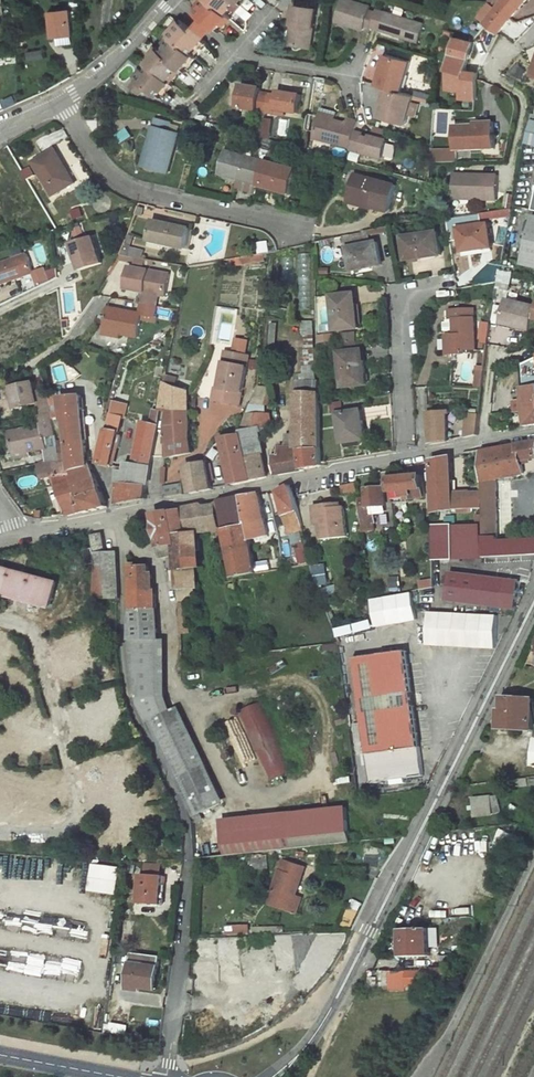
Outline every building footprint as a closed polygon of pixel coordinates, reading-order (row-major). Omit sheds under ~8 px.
[(215,28),(216,28),(219,31),(231,17),(228,14),(211,0),(197,0),(201,3),(195,10),(215,28)] [(228,14),(239,2),(237,0),(211,0),(228,14)] [(361,29),(362,25),(369,6),(370,3),(361,0),(341,0),(335,21),(361,29)] [(487,23),(499,33),(526,0),(503,0),(486,22),(487,23)] [(316,8),(295,4),(291,24),(295,25),(292,44),(310,47),(316,8)] [(369,6),(362,25),(370,27),(376,8),(369,6)] [(370,27),(416,41),(422,22),(376,8),(370,27)] [(183,23),(204,42),(211,34),(216,28),(215,28),(195,10),(190,15),(183,23)] [(71,11),(51,12),(54,36),(73,34),(71,11)] [(169,34),(193,55),(204,42),(183,23),(182,22),(176,29),(172,25),(166,31),(169,34)] [(161,51),(182,69),(185,71),(196,58),(193,55),(169,34),(163,41),(167,44),(161,51)] [(476,100),(478,73),(466,70),(474,42),(457,38),(452,55),(446,88),(460,90),(459,98),(476,100)] [(149,63),(170,82),(182,69),(161,51),(154,45),(149,51),(153,55),(147,62),(149,63)] [(410,61),(384,53),(380,69),(383,69),(378,85),(390,88),(401,91),(410,61)] [(135,74),(162,98),(173,85),(170,82),(149,63),(144,70),(141,67),(135,74)] [(316,77),(313,91),(323,93),(325,79),(316,77)] [(260,89),(242,86),(239,109),(265,113),(268,94),(260,92),(260,89)] [(386,100),(382,116),(406,123),(415,95),(401,91),(390,88),(389,90),(386,100)] [(298,114),(301,95),(278,92),(278,95),(268,94),(265,113),(276,115),(276,110),(285,112),(298,114)] [(195,103),(184,116),(195,119),(202,110),(195,103)] [(354,135),(358,122),(349,120),(348,125),(335,121),(321,117),(315,138),(351,148),(354,135)] [(261,137),(270,139),(273,119),(265,118),(261,137)] [(171,122),(156,119),(143,165),(168,173),(179,134),(169,131),(171,122)] [(475,126),(455,127),(455,151),(495,150),(494,128),(475,128),(475,126)] [(374,135),(388,137),(389,130),(375,127),(374,135)] [(383,160),(388,142),(371,137),(370,140),(354,135),(351,148),(350,151),(383,160)] [(56,149),(34,162),(53,195),(75,182),(56,149)] [(265,161),(225,151),(219,173),(259,184),(265,161)] [(290,194),(296,170),(265,161),(259,184),(259,185),(290,194)] [(498,175),(454,174),(453,198),(497,199),(498,175)] [(396,186),(356,176),(350,200),(373,206),(372,209),(388,213),(396,186)] [(350,200),(349,203),(372,209),(373,206),(350,200)] [(481,213),(483,220),(510,216),(512,209),(481,213)] [(533,224),(528,222),(526,231),(531,232),(523,264),(533,267),(533,219),(533,224)] [(190,228),(154,221),(150,240),(186,248),(190,228)] [(489,224),(459,229),(463,251),(492,247),(489,224)] [(352,234),(353,244),(374,240),(372,229),(362,230),(362,232),(352,234)] [(437,232),(403,237),(406,260),(441,255),(437,232)] [(93,234),(72,242),(80,268),(102,261),(93,234)] [(377,242),(348,247),(352,270),(371,267),(371,265),(381,263),(377,242)] [(29,253),(0,262),(0,284),(35,273),(35,272),(29,253)] [(136,266),(131,265),(127,286),(146,290),(160,292),(167,294),(170,273),(145,268),(146,263),(155,264),(156,259),(138,255),(136,266)] [(512,272),(501,270),(497,288),(509,290),(512,272)] [(144,301),(159,304),(160,292),(146,290),(144,301)] [(353,293),(332,295),(336,331),(359,328),(356,303),(354,303),(353,293)] [(515,318),(514,321),(530,326),(533,316),(533,315),(533,302),(508,294),(501,314),(515,318)] [(159,304),(144,301),(142,312),(157,314),(159,304)] [(142,312),(109,306),(105,328),(120,331),(138,334),(142,312)] [(477,349),(474,309),(449,310),(450,319),(447,319),(447,322),(444,322),(445,331),(450,330),(454,330),(454,335),(451,335),(452,353),(467,353),(467,349),(477,349)] [(499,321),(513,325),(514,321),(515,318),(501,314),(499,321)] [(484,322),(481,338),(487,339),(490,324),(484,322)] [(344,341),(357,339),(356,332),(343,334),(344,341)] [(248,353),(250,340),(235,337),(232,350),(248,353)] [(361,350),(339,352),(343,387),(366,385),(364,360),(362,361),(361,350)] [(249,356),(226,351),(224,363),(226,363),(221,388),(217,387),(215,400),(240,405),(249,356)] [(522,365),(523,387),(533,386),(533,358),(522,365)] [(319,380),(308,381),(308,392),(319,393),(319,380)] [(165,382),(161,410),(168,412),(189,414),(188,391),(165,382)] [(38,404),(40,414),(51,412),(48,391),(37,393),(35,383),(13,387),(17,409),(38,404)] [(523,387),(524,409),(526,425),(533,424),(533,386),(523,387)] [(308,392),(298,392),(296,447),(280,447),(279,455),(277,455),(279,473),(304,469),(303,468),(321,465),(319,393),(308,392)] [(63,412),(69,463),(71,471),(88,465),(88,462),(82,395),(60,397),(63,412)] [(253,404),(265,405),(263,395),(256,395),(253,404)] [(266,413),(265,405),(253,404),(249,413),(266,413)] [(127,409),(114,405),(112,416),(123,419),(126,419),(127,409)] [(449,409),(449,412),(429,413),(432,443),(448,440),(449,413),(453,413),(453,408),(449,409)] [(41,427),(10,433),(15,455),(26,452),(46,448),(44,437),(56,435),(53,411),(51,412),(40,414),(38,415),(41,427)] [(359,411),(339,413),(343,442),(366,439),(363,420),(361,421),(359,411)] [(189,414),(168,412),(167,428),(166,442),(165,443),(165,456),(171,456),(171,457),(192,452),(189,438),(190,425),(189,414)] [(259,428),(268,426),(266,413),(249,413),(243,432),(259,428)] [(479,434),(481,414),(469,413),(468,436),(479,434)] [(112,416),(108,429),(101,461),(100,464),(112,467),(120,432),(123,419),(112,416)] [(143,421),(138,448),(135,463),(151,465),(154,451),(159,425),(143,421)] [(262,455),(259,428),(243,432),(242,435),(248,457),(262,455)] [(223,438),(234,484),(253,480),(248,457),(242,435),(223,438)] [(525,474),(523,460),(533,458),(533,441),(482,450),(483,494),(484,508),(485,556),(533,554),(533,539),(499,540),(497,478),(525,474)] [(267,477),(262,455),(248,457),(253,480),(267,477)] [(433,459),(435,510),(453,508),(453,495),(451,458),(451,456),(433,459)] [(206,462),(187,466),(191,494),(212,489),(206,462)] [(36,465),(43,478),(51,476),(48,463),(36,465)] [(69,463),(48,463),(51,476),(55,476),(68,516),(83,512),(74,484),(71,473),(71,471),(69,463)] [(126,470),(120,469),(118,483),(148,485),(151,465),(135,463),(128,463),(126,470)] [(71,473),(74,484),(96,477),(91,465),(88,465),(71,471),(71,473)] [(424,475),(393,477),(394,491),(405,490),(405,495),(413,494),(414,497),(426,497),(424,475)] [(55,476),(51,476),(65,516),(68,516),(55,476)] [(108,506),(96,477),(74,484),(83,512),(83,513),(108,506)] [(148,485),(118,483),(117,505),(145,500),(148,485)] [(161,488),(162,498),(183,494),(182,484),(161,488)] [(280,490),(291,533),(304,531),(295,497),(290,485),(280,490)] [(384,486),(366,488),(367,498),(359,498),(361,523),(376,522),(375,513),(371,513),(371,506),(386,504),(384,486)] [(251,539),(269,534),(261,498),(264,498),(263,493),(260,494),(259,492),(244,495),(248,524),(250,534),(251,539)] [(466,508),(466,494),(453,495),(453,508),(466,508)] [(484,508),(483,494),(466,494),(466,508),(484,508)] [(244,495),(219,500),(221,508),(223,522),(225,529),(248,524),(244,495)] [(177,553),(201,550),(200,532),(208,531),(206,506),(204,505),(203,503),(171,509),(171,511),(176,544),(177,553)] [(208,531),(220,530),(219,522),(217,509),(216,504),(206,506),(208,531)] [(344,506),(320,509),(323,539),(348,535),(344,506)] [(171,511),(155,514),(163,558),(172,557),(172,570),(178,569),(177,553),(176,544),(171,511)] [(248,524),(225,529),(227,539),(250,534),(248,524)] [(480,527),(454,527),(454,555),(480,555),(480,527)] [(106,551),(103,533),(91,535),(94,548),(95,552),(106,551)] [(228,572),(229,578),(235,576),(257,572),(251,539),(250,534),(227,539),(234,571),(228,572)] [(297,558),(308,556),(305,540),(294,542),(297,558)] [(89,564),(96,562),(97,562),(95,552),(94,548),(86,550),(89,564)] [(196,567),(202,566),(201,550),(177,553),(178,569),(196,567)] [(120,597),(117,551),(106,551),(95,552),(97,562),(96,562),(96,598),(120,597)] [(55,609),(61,580),(0,566),(0,596),(55,609)] [(130,566),(132,610),(158,608),(157,594),(154,590),(153,574),(151,574),(150,566),(130,566)] [(188,603),(197,602),(196,567),(178,569),(180,603),(188,603)] [(506,579),(452,572),(448,599),(503,606),(506,579)] [(412,592),(370,599),(376,628),(418,620),(412,592)] [(181,615),(189,615),(188,603),(180,603),(181,615)] [(131,612),(130,639),(130,649),(138,703),(180,784),(192,817),(221,803),(175,709),(165,713),(162,695),(158,608),(132,610),(131,612)] [(427,647),(498,648),(499,613),(428,612),(427,647)] [(182,632),(190,632),(189,615),(181,615),(182,632)] [(373,620),(338,630),(341,638),(375,628),(373,620)] [(13,640),(0,637),(0,677),(3,678),(13,640)] [(182,647),(170,648),(170,662),(183,661),(182,647)] [(407,651),(356,657),(364,723),(355,724),(364,783),(392,779),(393,784),(413,781),(413,776),(424,775),(407,651)] [(499,728),(533,730),(533,706),(533,699),(505,698),(504,711),(500,711),(499,728)] [(269,783),(290,774),(260,702),(245,709),(248,717),(242,720),(269,783)] [(491,797),(473,799),(475,816),(493,814),(492,807),(491,800),(491,797)] [(499,803),(499,799),(491,800),(492,807),(495,807),(499,803)] [(346,806),(290,812),(293,848),(350,842),(346,806)] [(290,812),(222,819),(226,855),(293,848),(290,812)] [(306,868),(284,860),(270,903),(291,910),(296,896),(306,868)] [(89,892),(118,895),(121,866),(92,864),(89,892)] [(165,876),(141,875),(139,903),(161,904),(161,886),(164,886),(165,876)] [(291,910),(295,911),(300,897),(296,896),(291,910)] [(402,929),(402,957),(430,956),(429,928),(402,929)] [(7,969),(44,978),(49,958),(12,949),(7,969)] [(160,967),(133,963),(130,985),(157,989),(160,967)] [(434,986),(434,969),(407,970),(407,987),(434,986)] [(390,980),(379,980),(380,991),(390,990),(390,980)]
